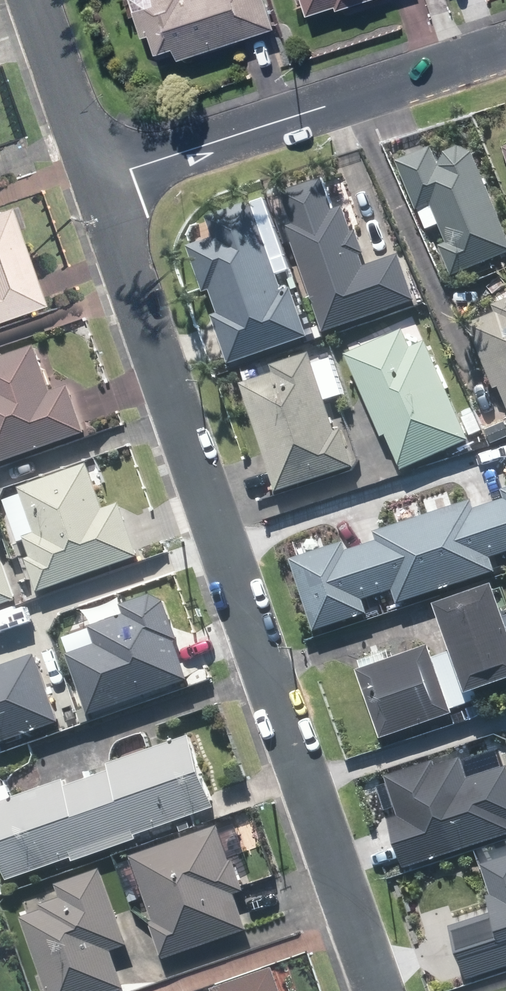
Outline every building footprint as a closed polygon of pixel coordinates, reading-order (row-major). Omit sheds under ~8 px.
[(148,34),(156,31),(162,51),(180,46),(183,58),(280,27),(272,0),(137,0),(148,34)] [(312,12),(341,3),(342,8),(367,0),(308,0),(312,12)] [(457,275),(505,256),(505,222),(477,151),(466,146),(451,152),(446,165),(444,166),(436,147),(403,161),(423,209),(437,203),(453,241),(445,245),(457,275)] [(342,206),(376,292),(401,282),(396,266),(392,268),(364,198),(342,206)] [(9,208),(0,211),(0,321),(43,305),(9,208)] [(302,218),(243,238),(268,311),(349,283),(333,237),(311,245),(302,218)] [(501,313),(474,325),(500,389),(505,387),(505,303),(498,306),(501,313)] [(407,469),(474,440),(431,341),(416,347),(408,330),(351,354),(386,435),(392,433),(407,469)] [(0,360),(0,465),(91,432),(75,385),(56,391),(40,346),(0,360)] [(246,383),(282,491),(358,466),(346,430),(340,432),(314,352),(277,364),(280,372),(246,383)] [(479,412),(467,418),(475,436),(487,431),(479,412)] [(456,468),(484,548),(489,547),(495,565),(505,561),(505,450),(456,468)] [(30,537),(37,557),(32,559),(43,591),(143,555),(125,503),(108,509),(92,464),(25,487),(42,533),(30,537)] [(360,511),(325,524),(335,553),(365,542),(375,570),(380,568),(387,586),(433,570),(432,568),(439,566),(435,551),(409,559),(391,508),(362,519),(360,511)] [(21,601),(0,542),(0,608),(21,601)] [(33,580),(24,584),(29,600),(38,597),(33,580)] [(479,692),(505,683),(505,588),(504,584),(448,604),(479,692)] [(0,647),(0,682),(80,721),(110,661),(72,642),(65,656),(9,629),(0,647)] [(363,670),(387,738),(459,713),(457,710),(482,701),(463,648),(439,657),(435,646),(363,670)] [(112,765),(114,772),(92,779),(116,848),(141,840),(140,835),(220,807),(195,735),(112,765)] [(426,811),(464,844),(505,798),(505,792),(496,783),(499,778),(491,772),(487,775),(472,761),(426,811)] [(0,805),(0,841),(14,879),(78,857),(80,861),(116,848),(92,779),(71,787),(70,781),(0,805)] [(179,828),(181,833),(193,829),(191,823),(179,828)] [(136,856),(159,921),(155,923),(168,959),(251,929),(239,894),(250,890),(238,859),(235,860),(222,826),(136,856)] [(46,911),(26,918),(53,990),(120,990),(129,988),(115,951),(131,945),(104,871),(63,886),(67,897),(44,906),(46,911)] [(0,882),(0,896),(0,897),(8,894),(4,880),(0,882)] [(460,915),(477,966),(505,957),(505,900),(460,915)] [(275,968),(215,989),(215,990),(283,990),(275,968)]
